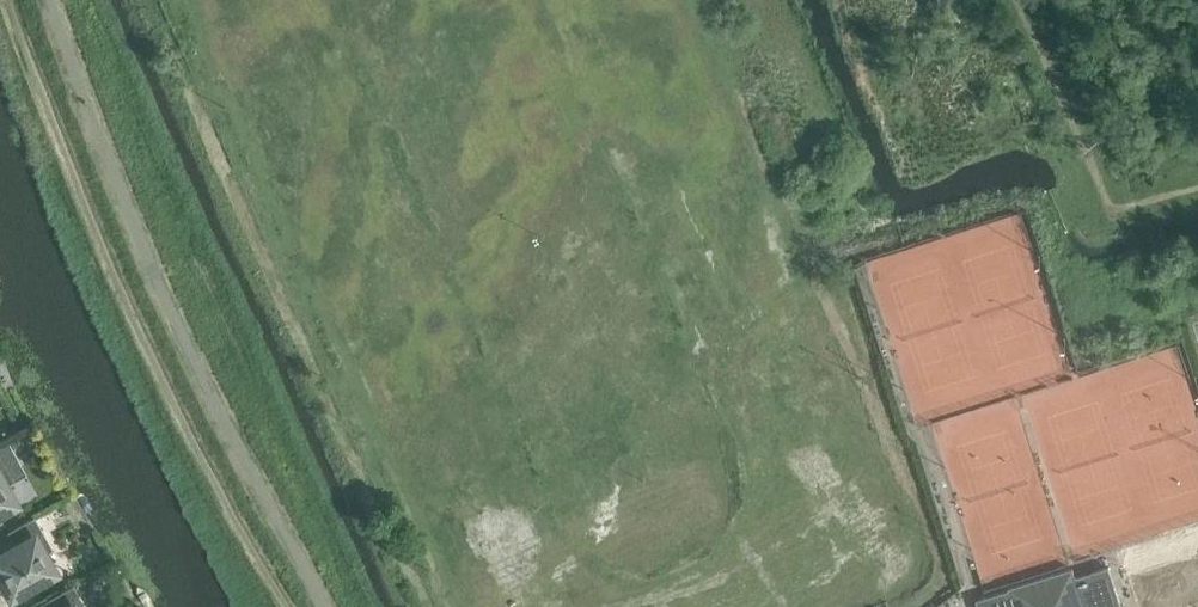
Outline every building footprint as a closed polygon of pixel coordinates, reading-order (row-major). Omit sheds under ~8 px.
[(15,503),(5,485),(14,480),(0,456),(0,511),(15,503)] [(7,586),(12,596),(55,571),(45,553),(53,548),(35,516),(8,531),(17,546),(0,555),(0,584),(3,589),(7,586)] [(976,600),(978,606),(1121,606),(1108,567),(1076,577),(1073,569),(976,600)] [(74,584),(48,600),(52,606),(87,606),(74,584)]
